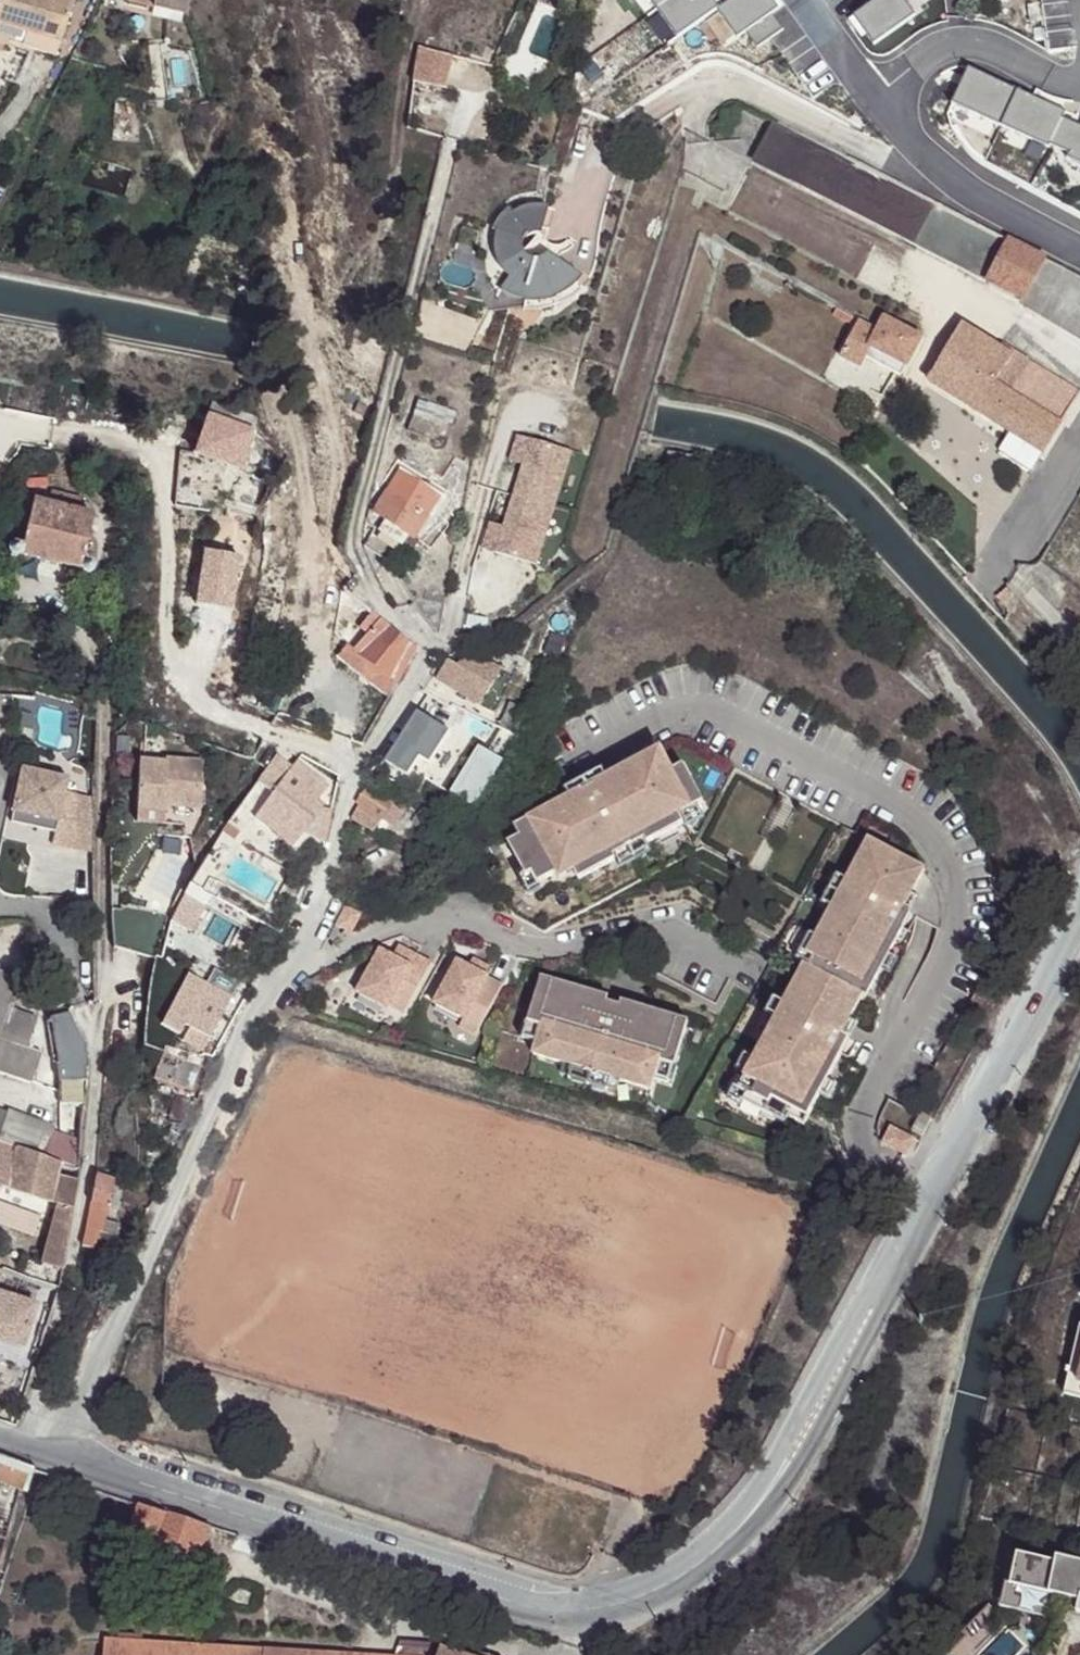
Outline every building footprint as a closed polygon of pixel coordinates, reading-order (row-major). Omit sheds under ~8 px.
[(59,32),(69,0),(0,0),(0,25),(23,31),(26,22),(59,32)] [(176,11),(178,0),(152,0),(151,6),(176,11)] [(56,42),(59,32),(26,22),(23,31),(56,42)] [(440,92),(449,57),(415,49),(413,64),(409,85),(440,92)] [(1004,140),(1003,74),(934,74),(934,117),(952,117),(952,140),(1004,140)] [(755,157),(803,182),(824,145),(775,119),(755,157)] [(1069,128),(1079,177),(1079,125),(1069,128)] [(919,241),(940,205),(846,156),(824,145),(803,182),(919,241)] [(919,241),(990,276),(1005,246),(1008,240),(940,205),(919,241)] [(526,236),(534,210),(528,209),(516,211),(507,218),(520,238),(526,236)] [(542,212),(534,210),(526,236),(530,236),(534,236),(542,212)] [(520,238),(507,218),(505,212),(495,220),(488,232),(492,234),(517,242),(520,238)] [(517,242),(492,234),(490,241),(490,255),(493,268),(516,256),(515,249),(517,242)] [(520,258),(526,236),(520,238),(517,242),(515,249),(516,256),(520,258)] [(530,236),(526,236),(520,258),(524,261),(530,263),(534,262),(537,261),(538,260),(540,258),(542,255),(538,248),(534,236),(530,236)] [(1021,300),(1044,258),(1008,240),(1005,246),(990,276),(988,283),(1021,300)] [(576,280),(542,255),(540,258),(538,260),(537,261),(534,262),(548,302),(549,301),(562,295),(571,287),(572,285),(576,280)] [(504,282),(520,258),(516,256),(493,268),(504,282)] [(496,295),(508,302),(520,258),(504,282),(493,293),(496,295)] [(520,258),(508,302),(511,303),(519,305),(530,263),(524,261),(520,258)] [(1026,304),(1079,338),(1079,277),(1044,258),(1021,300),(1026,304)] [(534,262),(530,263),(519,305),(532,305),(535,305),(548,302),(534,262)] [(548,302),(551,308),(555,307),(568,300),(578,289),(572,285),(571,287),(562,295),(549,301),(548,302)] [(532,305),(519,305),(518,310),(520,311),(535,312),(551,308),(548,302),(535,305),(532,305)] [(882,319),(874,334),(863,357),(864,359),(882,367),(887,357),(905,367),(919,338),(882,319)] [(863,357),(874,334),(852,324),(834,361),(856,375),(864,359),(863,357)] [(958,329),(928,383),(1041,454),(1079,392),(1016,353),(1001,345),(997,353),(958,329)] [(900,376),(905,367),(887,357),(882,367),(900,376)] [(416,405),(412,418),(448,429),(451,419),(444,413),(416,405)] [(252,426),(209,412),(195,456),(237,468),(252,426)] [(571,457),(516,439),(508,464),(521,469),(498,530),(491,528),(482,552),(536,570),(571,457)] [(388,488),(428,514),(442,491),(403,466),(388,488)] [(387,517),(408,531),(413,534),(428,514),(388,488),(375,509),(387,517)] [(48,493),(44,507),(75,513),(79,499),(48,493)] [(30,504),(21,547),(19,557),(80,570),(81,562),(91,517),(75,513),(44,507),(30,504)] [(401,542),(408,531),(387,517),(380,528),(401,542)] [(19,557),(21,547),(12,546),(8,548),(7,549),(7,555),(10,559),(16,560),(19,557)] [(81,562),(80,570),(83,575),(87,576),(89,576),(93,572),(93,567),(89,563),(81,562)] [(351,648),(394,686),(404,668),(413,650),(377,617),(369,611),(355,627),(364,633),(351,648)] [(437,678),(481,705),(492,685),(449,659),(437,678)] [(418,717),(435,727),(439,729),(445,718),(422,702),(414,715),(418,717)] [(516,731),(526,709),(510,702),(501,724),(516,731)] [(408,774),(435,727),(418,717),(390,763),(408,774)] [(571,795),(516,825),(522,835),(510,841),(526,870),(528,875),(534,872),(540,883),(558,872),(562,878),(576,870),(581,879),(617,859),(616,855),(646,838),(649,842),(686,822),(681,814),(699,804),(705,800),(684,763),(673,769),(661,747),(607,776),(603,768),(567,788),(571,795)] [(481,754),(472,775),(491,786),(502,764),(481,754)] [(170,766),(143,765),(141,815),(168,816),(168,809),(205,811),(207,764),(170,763),(170,766)] [(304,831),(322,809),(317,805),(328,792),(294,766),(254,817),(290,848),(304,831)] [(65,798),(68,783),(22,775),(15,817),(61,826),(65,798)] [(474,813),(488,792),(491,786),(472,775),(457,804),(474,813)] [(369,787),(360,802),(362,803),(384,818),(394,826),(404,811),(394,803),(369,787)] [(77,800),(65,798),(61,826),(56,849),(79,854),(77,800)] [(377,831),(384,818),(362,803),(354,816),(377,831)] [(699,804),(681,814),(686,822),(687,826),(706,815),(699,804)] [(330,814),(322,809),(304,831),(322,846),(330,814)] [(141,815),(140,825),(168,827),(168,816),(141,815)] [(748,1069),(740,1085),(749,1090),(745,1097),(775,1114),(780,1106),(792,1113),(806,1121),(822,1091),(830,1076),(851,1035),(844,1031),(852,1016),(865,991),(868,994),(884,965),(891,951),(913,909),(905,905),(913,891),(927,866),(871,836),(849,876),(834,904),(818,933),(809,951),(816,955),(812,963),(806,960),(786,999),(778,1013),(756,1055),(748,1069)] [(646,838),(616,855),(617,859),(622,867),(653,850),(649,842),(646,838)] [(526,870),(520,874),(531,895),(543,889),(540,883),(534,872),(528,875),(526,870)] [(849,876),(840,871),(824,899),(834,904),(849,876)] [(920,895),(913,891),(905,905),(913,909),(920,895)] [(342,898),(333,918),(349,926),(358,906),(342,898)] [(175,927),(169,948),(203,958),(209,938),(175,927)] [(818,933),(813,930),(798,956),(806,960),(812,963),(816,955),(809,951),(818,933)] [(403,944),(397,955),(414,964),(420,953),(403,944)] [(397,955),(384,948),(360,992),(391,1009),(393,1005),(408,1013),(436,962),(420,953),(414,964),(397,955)] [(899,955),(891,951),(884,965),(891,969),(899,955)] [(476,957),(472,964),(488,972),(491,966),(476,957)] [(461,959),(437,1003),(467,1018),(463,1027),(479,1036),(507,983),(488,972),(472,964),(461,959)] [(611,994),(544,974),(531,1020),(545,1024),(540,1042),(536,1054),(576,1065),(615,1077),(655,1088),(658,1077),(664,1059),(678,1063),(691,1018),(624,998),(623,1003),(609,999),(611,994)] [(183,1034),(208,1046),(231,997),(185,975),(158,1032),(179,1042),(183,1034)] [(36,1055),(21,1052),(32,1021),(2,1010),(11,981),(0,978),(0,1077),(26,1086),(36,1055)] [(778,1013),(786,999),(776,995),(769,1009),(778,1013)] [(60,1067),(89,1067),(85,1041),(70,1012),(53,1016),(60,1067)] [(859,1020),(852,1016),(844,1031),(851,1035),(859,1020)] [(531,1020),(526,1037),(540,1042),(545,1024),(531,1020)] [(748,1069),(756,1055),(747,1050),(739,1064),(748,1069)] [(158,1052),(149,1085),(186,1096),(199,1064),(158,1052)] [(664,1059),(658,1077),(673,1080),(678,1063),(664,1059)] [(576,1065),(572,1078),(612,1090),(615,1077),(576,1065)] [(830,1076),(822,1091),(832,1096),(840,1081),(830,1076)] [(737,1083),(731,1094),(743,1101),(745,1097),(749,1090),(740,1085),(737,1083)] [(780,1106),(775,1114),(787,1120),(792,1113),(780,1106)] [(910,1123),(920,1129),(930,1112),(920,1106),(910,1123)] [(16,1147),(38,1155),(49,1128),(2,1112),(0,1116),(0,1142),(16,1147)] [(882,1135),(905,1147),(913,1133),(890,1120),(882,1135)] [(81,1139),(49,1128),(38,1155),(60,1164),(78,1170),(81,1139)] [(8,1189),(16,1147),(0,1142),(0,1187),(8,1189)] [(38,1155),(16,1147),(8,1189),(50,1201),(57,1173),(60,1164),(38,1155)] [(57,1173),(50,1201),(56,1204),(39,1262),(44,1264),(62,1269),(78,1179),(57,1173)] [(114,1184),(98,1177),(91,1204),(106,1207),(114,1184)] [(101,1223),(88,1219),(83,1247),(94,1251),(101,1223)] [(61,1282),(62,1269),(44,1264),(42,1275),(61,1282)] [(14,1327),(19,1307),(0,1304),(0,1323),(14,1327)] [(10,1343),(14,1327),(0,1323),(0,1341),(10,1343)] [(25,1493),(31,1470),(0,1459),(0,1485),(25,1493)] [(131,1532),(156,1541),(164,1515),(139,1507),(131,1532)] [(198,1555),(206,1528),(165,1513),(164,1515),(156,1541),(198,1555)] [(1007,1587),(1048,1594),(1049,1594),(1077,1599),(1076,1612),(1079,1612),(1079,1567),(1034,1558),(1013,1555),(1007,1587)] [(952,1654),(981,1654),(1000,1617),(977,1605),(952,1654)] [(1021,1643),(1000,1629),(983,1654),(1012,1654),(1021,1643)] [(103,1644),(103,1654),(303,1654),(103,1644)] [(438,1650),(439,1646),(397,1644),(394,1654),(436,1654),(438,1650)] [(457,1646),(454,1654),(483,1654),(457,1646)]
